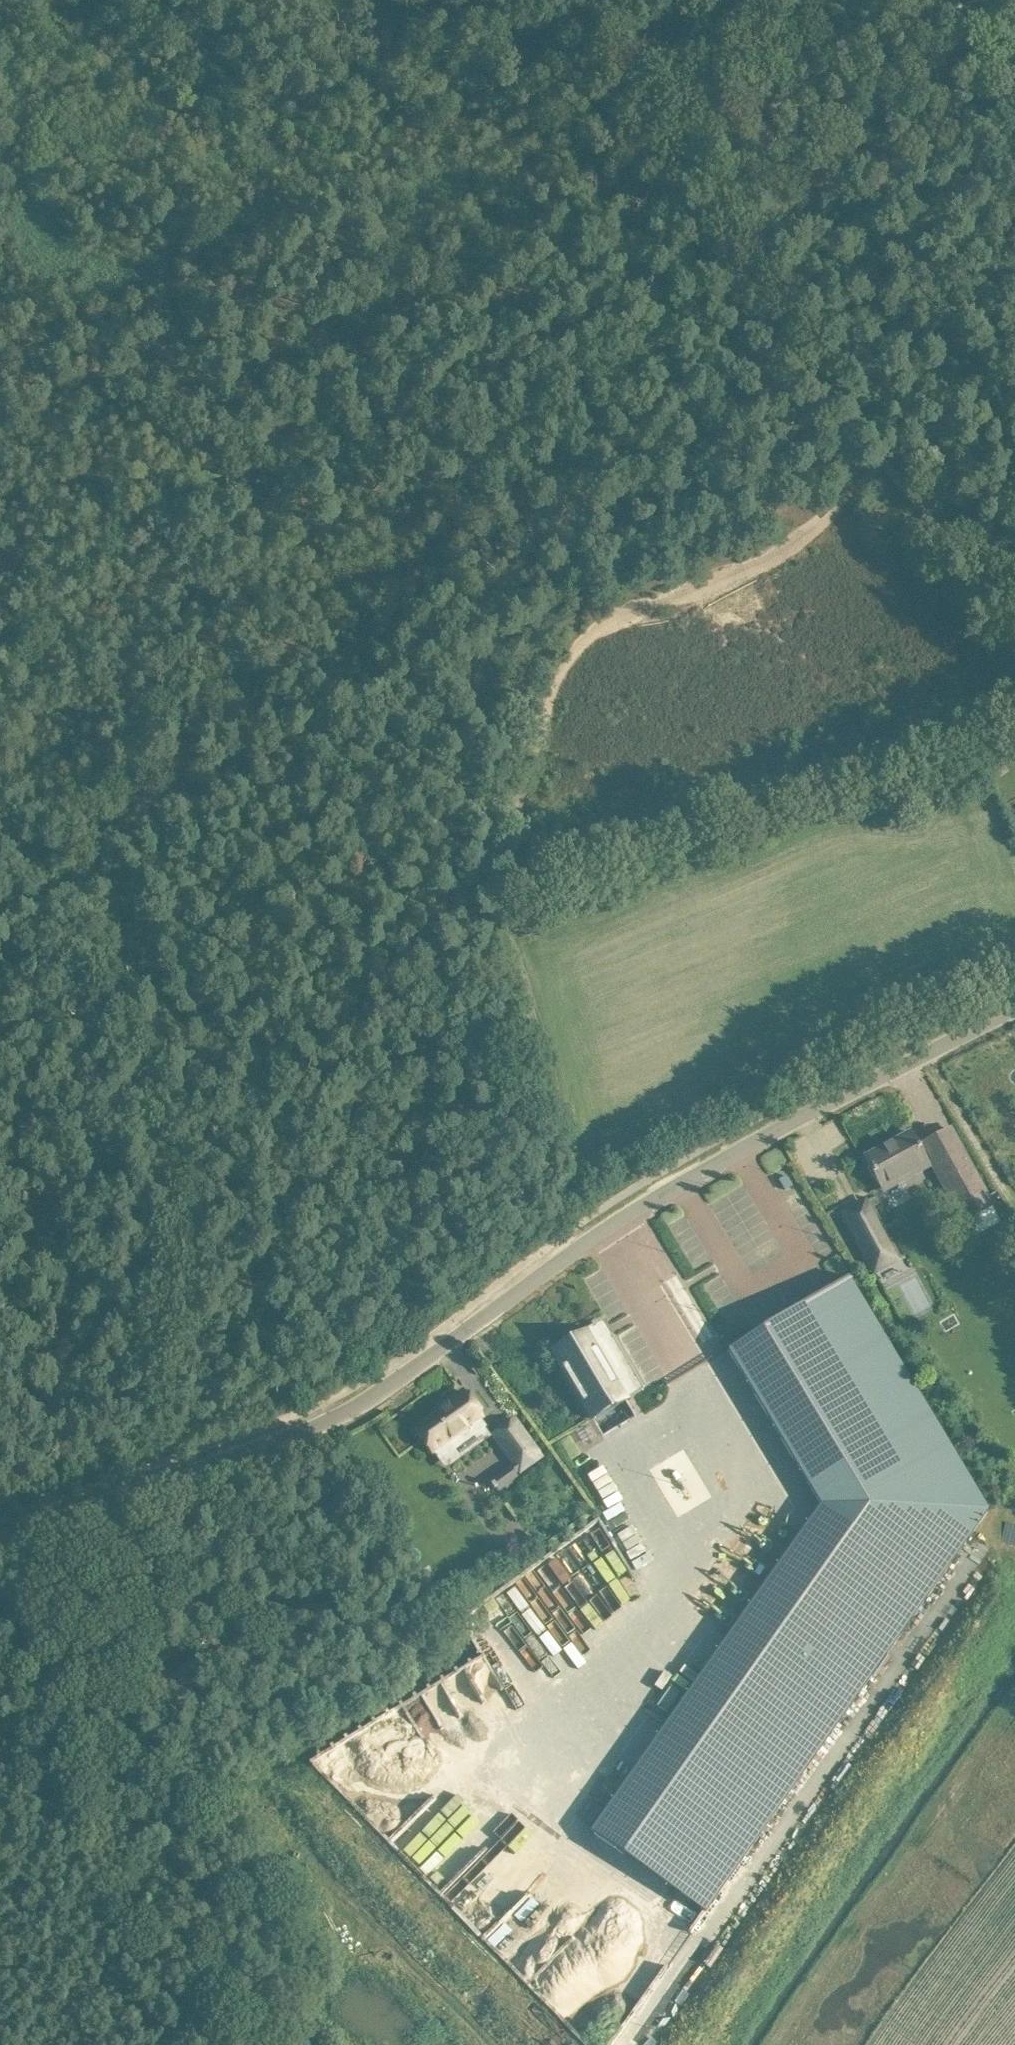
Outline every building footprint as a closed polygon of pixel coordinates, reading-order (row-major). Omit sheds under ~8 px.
[(864,1157),(874,1174),(881,1187),(901,1176),(903,1179),(930,1165),(917,1143),(911,1132),(864,1157)] [(960,1145),(931,1161),(964,1222),(993,1206),(960,1145)] [(863,1200),(837,1214),(871,1277),(897,1263),(863,1200)] [(999,1228),(1006,1240),(1014,1235),(1014,1226),(1012,1220),(999,1228)] [(822,1504),(589,1832),(705,1913),(987,1510),(847,1277),(728,1350),(822,1504)] [(645,1389),(612,1334),(605,1339),(596,1324),(573,1337),(574,1338),(552,1352),(593,1420),(645,1389)] [(434,1415),(414,1429),(431,1453),(449,1441),(454,1449),(485,1427),(480,1419),(481,1418),(463,1391),(433,1413),(434,1415)] [(545,1457),(515,1416),(489,1434),(511,1465),(490,1480),(498,1492),(518,1477),(518,1476),(545,1457)] [(580,1559),(608,1602),(628,1589),(600,1546),(580,1559)] [(496,1688),(514,1686),(510,1659),(492,1661),(496,1688)]
